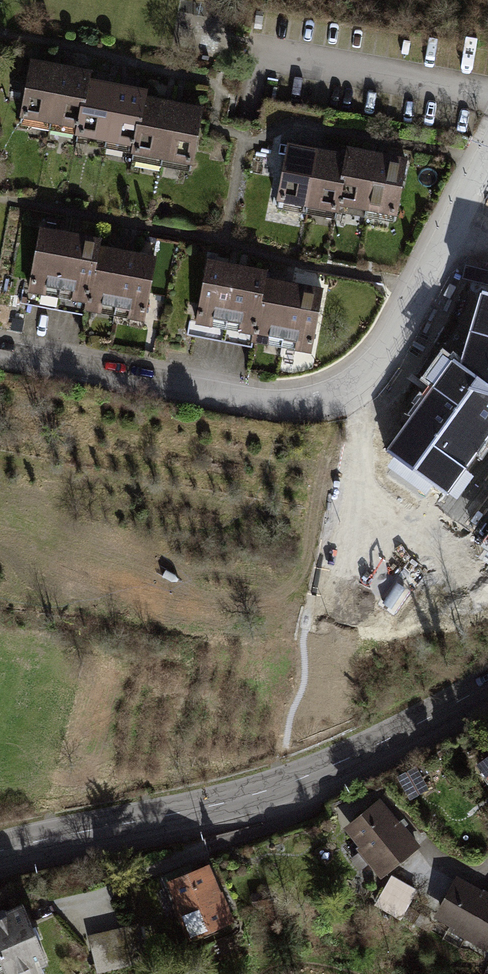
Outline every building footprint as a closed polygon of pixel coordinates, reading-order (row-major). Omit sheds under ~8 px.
[(60,80),(29,72),(16,129),(47,135),(60,80)] [(85,86),(60,80),(47,135),(72,141),(84,90),(85,86)] [(115,97),(84,90),(72,141),(70,149),(101,156),(115,97)] [(146,104),(115,97),(101,156),(133,164),(144,113),(146,104)] [(177,121),(144,113),(133,164),(130,174),(163,181),(177,121)] [(209,128),(177,121),(163,181),(194,189),(209,128)] [(318,156),(293,149),(277,218),(302,223),(318,156)] [(345,163),(332,220),(360,226),(374,158),(348,153),(345,163)] [(345,163),(318,156),(302,223),(329,230),(332,220),(345,163)] [(402,164),(374,158),(360,226),(387,232),(402,164)] [(65,242),(36,237),(23,305),(53,310),(65,242)] [(98,248),(65,242),(53,310),(85,316),(96,257),(98,248)] [(124,261),(96,257),(85,316),(84,322),(112,327),(124,261)] [(150,265),(124,261),(112,327),(139,332),(150,265)] [(238,274),(212,268),(198,332),(225,337),(238,274)] [(267,279),(238,274),(225,337),(254,343),(265,287),(267,279)] [(291,291),(265,287),(254,343),(253,352),(279,357),(291,291)] [(457,360),(474,372),(465,385),(487,391),(487,291),(478,288),(457,360)] [(319,297),(291,291),(279,357),(306,362),(319,297)] [(382,449),(445,494),(487,435),(487,391),(465,385),(474,372),(457,360),(451,355),(382,449)] [(384,805),(348,835),(381,876),(418,847),(384,805)] [(213,865),(166,886),(189,936),(235,914),(213,865)] [(459,879),(438,917),(487,944),(487,896),(459,879)] [(416,893),(395,880),(380,904),(401,917),(416,893)] [(0,909),(0,973),(33,973),(50,966),(21,899),(0,909)] [(140,920),(90,933),(98,967),(149,954),(140,920)]
